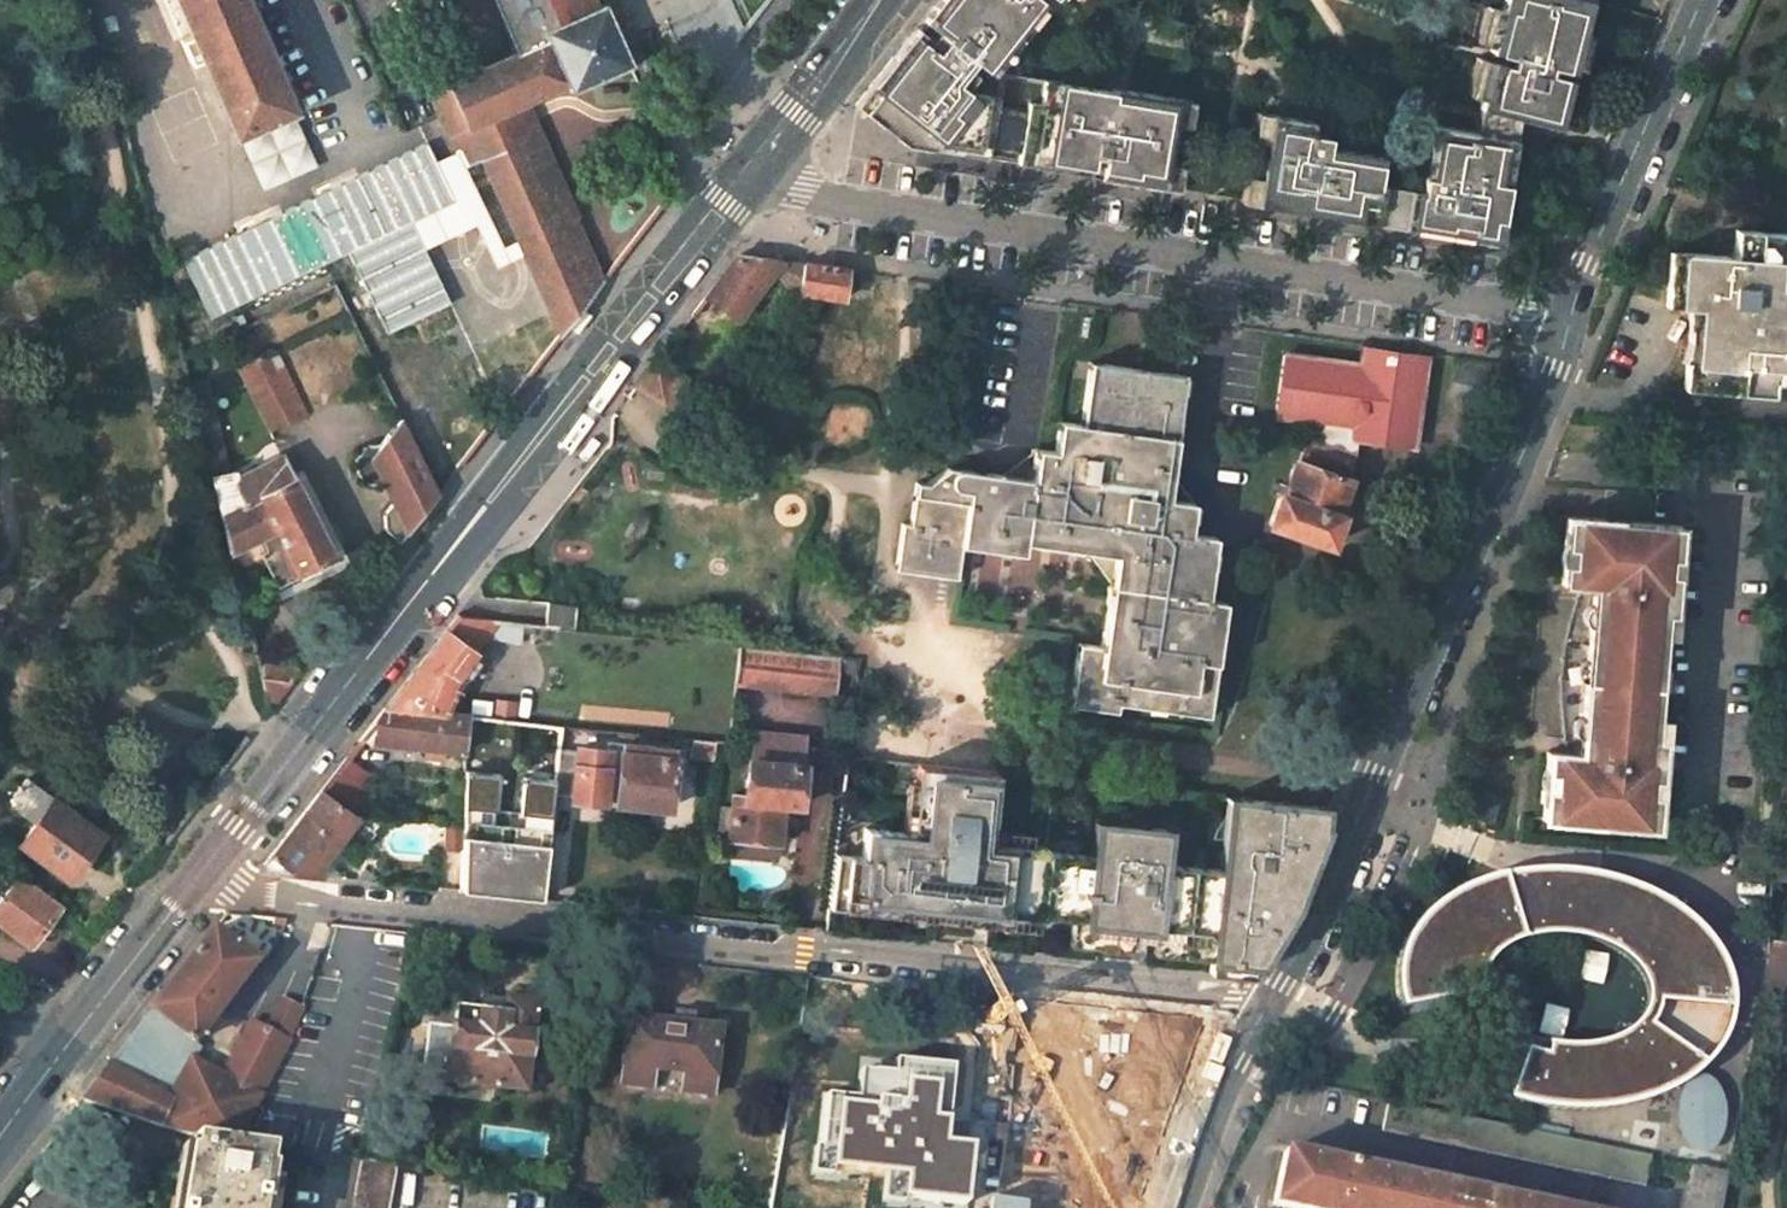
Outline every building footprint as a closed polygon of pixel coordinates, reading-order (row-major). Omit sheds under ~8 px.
[(236,134),(290,111),(291,110),(243,0),(176,0),(236,134)] [(516,53),(545,41),(541,32),(557,25),(546,0),(492,0),(516,53)] [(545,41),(563,83),(567,92),(629,65),(602,4),(596,7),(593,0),(546,0),(557,25),(541,32),(545,41)] [(902,142),(1159,187),(1174,100),(1108,89),(1108,92),(990,73),(1042,6),(1035,0),(935,0),(928,10),(932,14),(925,23),(919,31),(912,40),(907,36),(891,57),(898,63),(861,110),(902,142)] [(1070,15),(1081,0),(1051,0),(1070,15)] [(1581,19),(1577,19),(1582,0),(1500,0),(1497,11),(1487,47),(1486,52),(1506,57),(1504,66),(1486,61),(1477,98),(1474,109),(1515,118),(1553,128),(1581,19)] [(1586,0),(1582,0),(1577,19),(1581,19),(1586,0)] [(1487,47),(1497,11),(1482,7),(1473,43),(1487,47)] [(925,23),(932,14),(928,10),(920,19),(925,23)] [(912,40),(919,31),(915,27),(907,36),(912,40)] [(563,83),(545,41),(516,53),(427,93),(437,115),(453,148),(461,166),(480,158),(517,240),(523,254),(558,335),(599,282),(570,217),(574,216),(521,103),(563,83)] [(861,110),(898,63),(891,57),(854,104),(861,110)] [(1477,98),(1486,61),(1472,58),(1463,94),(1477,98)] [(1511,139),(1515,118),(1474,109),(1472,133),(1511,139)] [(290,111),(236,134),(261,190),(315,166),(290,111)] [(1494,246),(1511,139),(1472,133),(1428,126),(1417,191),(1373,183),(1378,156),(1323,146),(1324,137),(1307,134),(1309,122),(1267,115),(1253,204),(1494,246)] [(425,145),(180,264),(207,321),(347,253),(387,335),(449,304),(423,250),(410,223),(453,202),(431,158),(425,145)] [(453,148),(431,158),(453,202),(410,223),(423,250),(474,226),(494,267),(523,254),(517,240),(501,248),(461,166),(453,148)] [(1686,390),(1775,397),(1777,370),(1786,370),(1786,316),(1786,307),(1786,236),(1739,232),(1737,259),(1672,253),(1667,308),(1707,312),(1702,362),(1689,362),(1686,390)] [(702,297),(735,323),(772,276),(793,291),(800,292),(803,262),(737,252),(702,297)] [(841,297),(845,269),(803,262),(800,292),(841,297)] [(234,366),(269,433),(314,410),(279,343),(234,366)] [(1388,349),(1380,366),(1302,354),(1279,411),(1326,427),(1321,440),(1307,436),(1298,461),(1295,460),(1282,495),(1278,494),(1267,523),(1329,544),(1339,515),(1337,515),(1348,480),(1346,479),(1354,453),(1335,446),(1342,426),(1390,444),(1397,440),(1431,355),(1388,349)] [(799,376),(804,353),(793,350),(787,372),(799,376)] [(635,384),(668,408),(689,381),(657,355),(635,384)] [(898,521),(893,568),(954,576),(957,543),(1020,550),(1020,540),(1086,549),(1109,577),(1100,643),(1076,640),(1067,701),(1114,708),(1116,700),(1204,711),(1222,599),(1204,597),(1212,535),(1186,531),(1190,500),(1165,497),(1181,376),(1089,362),(1079,424),(1057,421),(1052,452),(1036,451),(1032,481),(955,471),(947,470),(924,481),(912,481),(908,522),(898,521)] [(378,436),(365,439),(355,450),(355,463),(366,473),(381,473),(392,498),(384,511),(389,528),(401,538),(438,490),(400,414),(378,436)] [(280,582),(332,556),(280,453),(234,477),(232,472),(209,477),(228,552),(259,537),(267,552),(264,552),(262,554),(262,557),(274,580),(280,582)] [(1677,524),(1565,514),(1559,581),(1590,584),(1589,597),(1573,596),(1565,624),(1558,667),(1557,694),(1558,717),(1560,739),(1576,740),(1575,754),(1544,751),(1538,818),(1643,828),(1650,739),(1666,556),(1674,557),(1677,524)] [(574,627),(576,603),(547,600),(544,624),(574,627)] [(383,708),(439,714),(455,682),(503,619),(456,614),(383,708)] [(739,645),(734,684),(781,689),(786,651),(739,645)] [(786,651),(781,689),(833,695),(837,657),(786,651)] [(358,741),(464,750),(467,716),(439,714),(383,708),(358,741)] [(730,795),(724,838),(774,843),(779,804),(796,806),(802,766),(782,764),(786,735),(749,730),(742,796),(730,795)] [(713,740),(689,737),(687,756),(711,758),(713,740)] [(1651,828),(1658,741),(1650,739),(1643,828),(1651,828)] [(612,801),(612,804),(667,809),(673,749),(605,742),(604,752),(599,800),(612,801)] [(571,797),(571,800),(599,802),(599,800),(604,752),(576,749),(576,753),(556,751),(552,795),(571,797)] [(351,814),(365,794),(356,785),(363,774),(344,759),(319,790),(351,814)] [(994,772),(915,764),(913,781),(918,781),(913,833),(898,831),(861,828),(859,856),(833,854),(828,906),(855,909),(855,906),(856,897),(892,900),(891,909),(986,919),(987,910),(1014,913),(1013,922),(1035,924),(1036,911),(1043,850),(1043,846),(1025,845),(982,840),(983,828),(985,813),(989,813),(994,772)] [(471,888),(532,894),(532,886),(542,888),(553,778),(522,775),(519,808),(503,807),(494,806),(498,773),(463,770),(463,826),(462,880),(472,881),(471,888)] [(98,833),(24,779),(11,797),(15,808),(35,822),(17,843),(65,879),(78,860),(83,864),(99,845),(93,840),(98,833)] [(913,833),(918,781),(913,781),(903,780),(898,831),(913,833)] [(351,814),(319,790),(262,864),(276,869),(323,874),(325,858),(355,817),(351,814)] [(1217,868),(1230,870),(1237,798),(1224,796),(1217,868)] [(1088,854),(1043,850),(1036,911),(1069,914),(1068,931),(1151,939),(1198,944),(1208,950),(1208,957),(1206,971),(1249,974),(1283,917),(1275,913),(1289,891),(1296,893),(1315,839),(1308,836),(1312,806),(1237,798),(1230,870),(1217,868),(1159,862),(1163,828),(1107,822),(1103,856),(1088,854)] [(1327,807),(1312,806),(1308,836),(1315,839),(1327,807)] [(1088,854),(1103,856),(1107,822),(1091,821),(1088,854)] [(983,828),(982,840),(1025,845),(1026,832),(983,828)] [(1775,880),(1786,882),(1786,849),(1779,848),(1775,880)] [(1397,958),(1395,978),(1397,1005),(1478,988),(1479,972),(1486,959),(1493,951),(1503,943),(1516,938),(1533,934),(1548,931),(1568,932),(1587,937),(1599,940),(1611,946),(1622,953),(1630,960),(1637,968),(1641,976),(1645,989),(1644,1000),(1639,1011),(1631,1021),(1620,1030),(1607,1036),(1590,1041),(1564,1042),(1531,1037),(1509,1025),(1499,1040),(1473,1081),(1515,1098),(1549,1104),(1586,1105),(1619,1101),(1643,1094),(1657,1088),(1676,1078),(1688,1070),(1701,1060),(1713,1043),(1724,1024),(1727,1008),(1729,996),(1727,980),(1722,963),(1713,948),(1705,935),(1690,919),(1676,909),(1654,894),(1633,884),(1606,876),(1576,870),(1543,869),(1509,873),(1481,879),(1454,891),(1432,906),(1417,920),(1407,936),(1397,958)] [(0,901),(0,923),(28,945),(58,904),(20,875),(0,901)] [(471,888),(472,881),(462,880),(462,887),(471,888)] [(542,895),(542,888),(532,886),(532,894),(542,895)] [(1296,893),(1289,891),(1275,913),(1283,917),(1296,893)] [(855,906),(891,909),(892,900),(856,897),(855,906)] [(196,1054),(206,1041),(199,1036),(260,957),(219,924),(86,1096),(164,1123),(190,1132),(198,1133),(242,1139),(291,1037),(255,1017),(227,1070),(196,1054)] [(1198,944),(1151,939),(1150,951),(1208,957),(1208,950),(1198,944)] [(1770,940),(1760,1008),(1786,1011),(1786,942),(1770,940)] [(454,1004),(444,1076),(523,1085),(527,1053),(533,1047),(534,1037),(530,1031),(533,1000),(528,999),(528,995),(526,993),(514,991),(510,993),(510,998),(504,997),(502,1009),(481,1007),(454,1004)] [(502,1009),(504,997),(482,995),(481,1007),(502,1009)] [(1031,1035),(1109,1045),(1127,1012),(1037,1002),(1031,1035)] [(689,1024),(690,1013),(672,1010),(672,1022),(689,1024)] [(1109,1045),(1091,1078),(1141,1104),(1169,1052),(1165,1050),(1182,1018),(1127,1012),(1109,1045)] [(625,1016),(617,1081),(649,1085),(650,1069),(681,1071),(679,1089),(708,1093),(717,1028),(689,1024),(672,1022),(625,1016)] [(802,1102),(786,1100),(771,1197),(788,1199),(795,1150),(819,1154),(826,1098),(802,1095),(802,1102)] [(982,1116),(984,1101),(961,1098),(959,1113),(982,1116)] [(1648,1153),(1387,1099),(1381,1130),(1642,1184),(1648,1153)] [(864,1126),(860,1156),(968,1169),(975,1124),(860,1109),(858,1125),(864,1126)] [(195,1146),(192,1145),(182,1207),(263,1207),(264,1198),(269,1199),(275,1161),(271,1161),(272,1144),(198,1133),(195,1146)] [(1271,1205),(1288,1207),(1558,1207),(1283,1151),(1271,1205)] [(350,1207),(391,1207),(400,1162),(361,1154),(350,1207)] [(1690,1162),(1681,1207),(1719,1207),(1726,1170),(1690,1162)]
